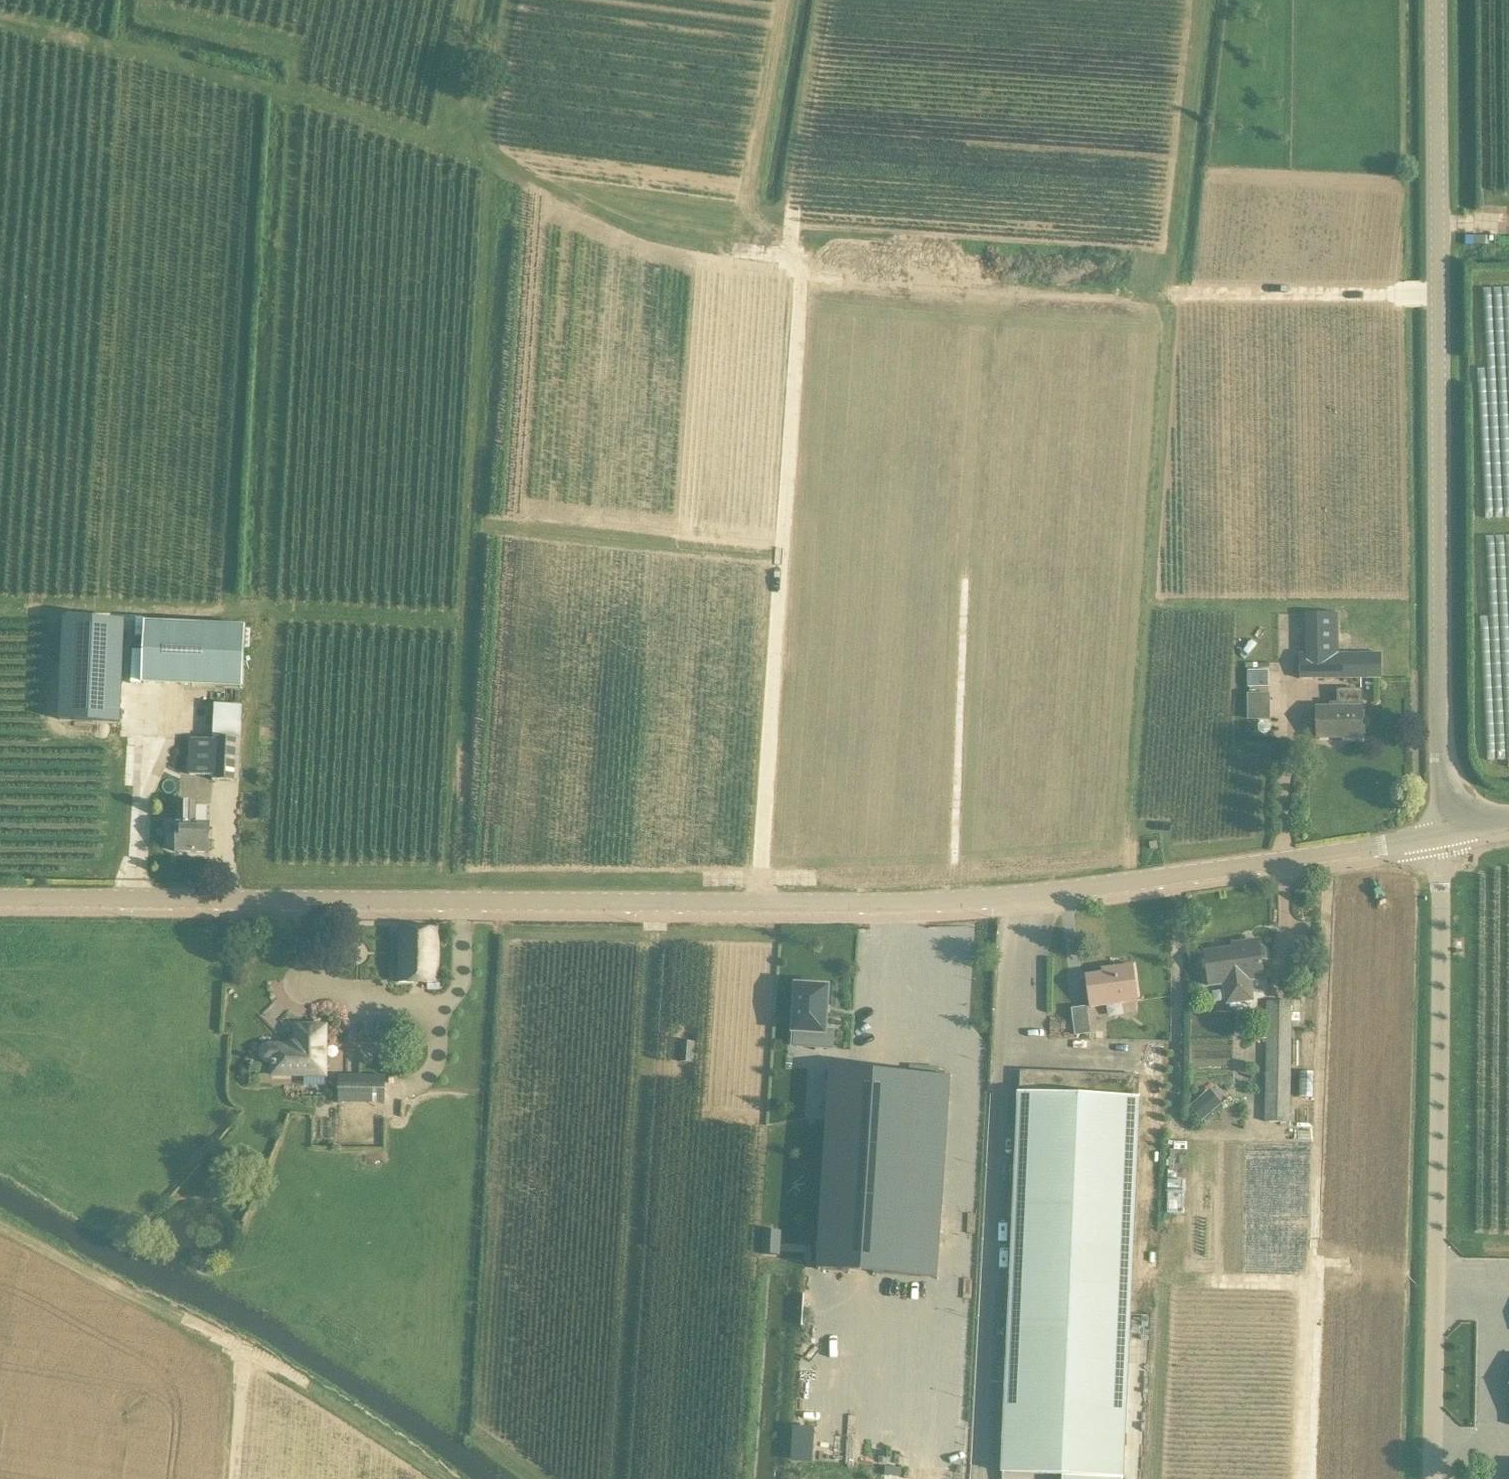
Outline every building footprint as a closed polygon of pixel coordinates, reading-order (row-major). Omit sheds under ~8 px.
[(1380,654),(1363,654),(1337,654),(1337,614),(1306,615),(1306,655),(1299,655),(1300,679),(1380,679),(1380,654)] [(240,691),(243,624),(140,619),(136,685),(240,691)] [(121,722),(125,622),(64,620),(60,720),(121,722)] [(1263,668),(1263,645),(1252,645),(1252,687),(1280,687),(1280,668),(1263,668)] [(1361,690),(1336,690),(1336,703),(1329,703),(1329,708),(1315,708),(1315,739),(1362,739),(1361,690)] [(239,739),(241,721),(214,720),(213,737),(213,741),(190,739),(189,775),(211,777),(211,779),(238,781),(239,739)] [(170,848),(177,848),(177,852),(208,853),(209,825),(195,825),(195,803),(179,802),(179,824),(177,824),(177,835),(170,834),(167,837),(167,845),(170,848)] [(398,982),(439,983),(440,928),(398,926),(398,982)] [(1262,947),(1258,947),(1257,940),(1241,942),(1241,947),(1203,953),(1209,987),(1223,984),(1225,1005),(1253,1001),(1249,981),(1263,979),(1261,961),(1263,960),(1264,960),(1264,959),(1265,958),(1265,957),(1266,956),(1266,955),(1266,954),(1266,953),(1266,952),(1265,951),(1265,950),(1265,949),(1264,949),(1264,948),(1263,948),(1262,947)] [(1085,975),(1089,1007),(1136,1002),(1132,966),(1113,968),(1113,972),(1085,975)] [(796,986),(793,1032),(813,1033),(812,1047),(832,1048),(834,1030),(824,1030),(827,988),(796,986)] [(1300,1013),(1301,995),(1289,995),(1289,1001),(1266,1001),(1265,1074),(1249,1074),(1249,1097),(1263,1096),(1264,1122),(1289,1123),(1292,1013),(1300,1013)] [(1074,1036),(1091,1034),(1087,1007),(1070,1009),(1074,1036)] [(325,1026),(295,1025),(294,1045),(267,1045),(263,1047),(260,1051),(260,1056),(263,1060),(266,1063),(271,1063),(271,1076),(303,1076),(303,1072),(324,1073),(324,1070),(327,1068),(329,1065),(329,1061),(328,1058),(325,1057),(325,1026)] [(830,1068),(817,1270),(938,1277),(951,1076),(830,1068)] [(1017,1092),(1001,1472),(1124,1477),(1140,1097),(1138,1097),(1139,1075),(1019,1070),(1019,1093),(1017,1092)] [(386,1104),(386,1077),(339,1077),(338,1103),(386,1104)] [(1203,1094),(1189,1105),(1203,1120),(1215,1108),(1203,1094)] [(1168,1175),(1167,1221),(1186,1221),(1187,1176),(1168,1175)] [(779,1241),(762,1240),(761,1254),(778,1255),(779,1241)] [(794,1459),(809,1460),(811,1429),(795,1428),(794,1459)] [(884,1466),(884,1474),(901,1475),(901,1467),(884,1466)]
